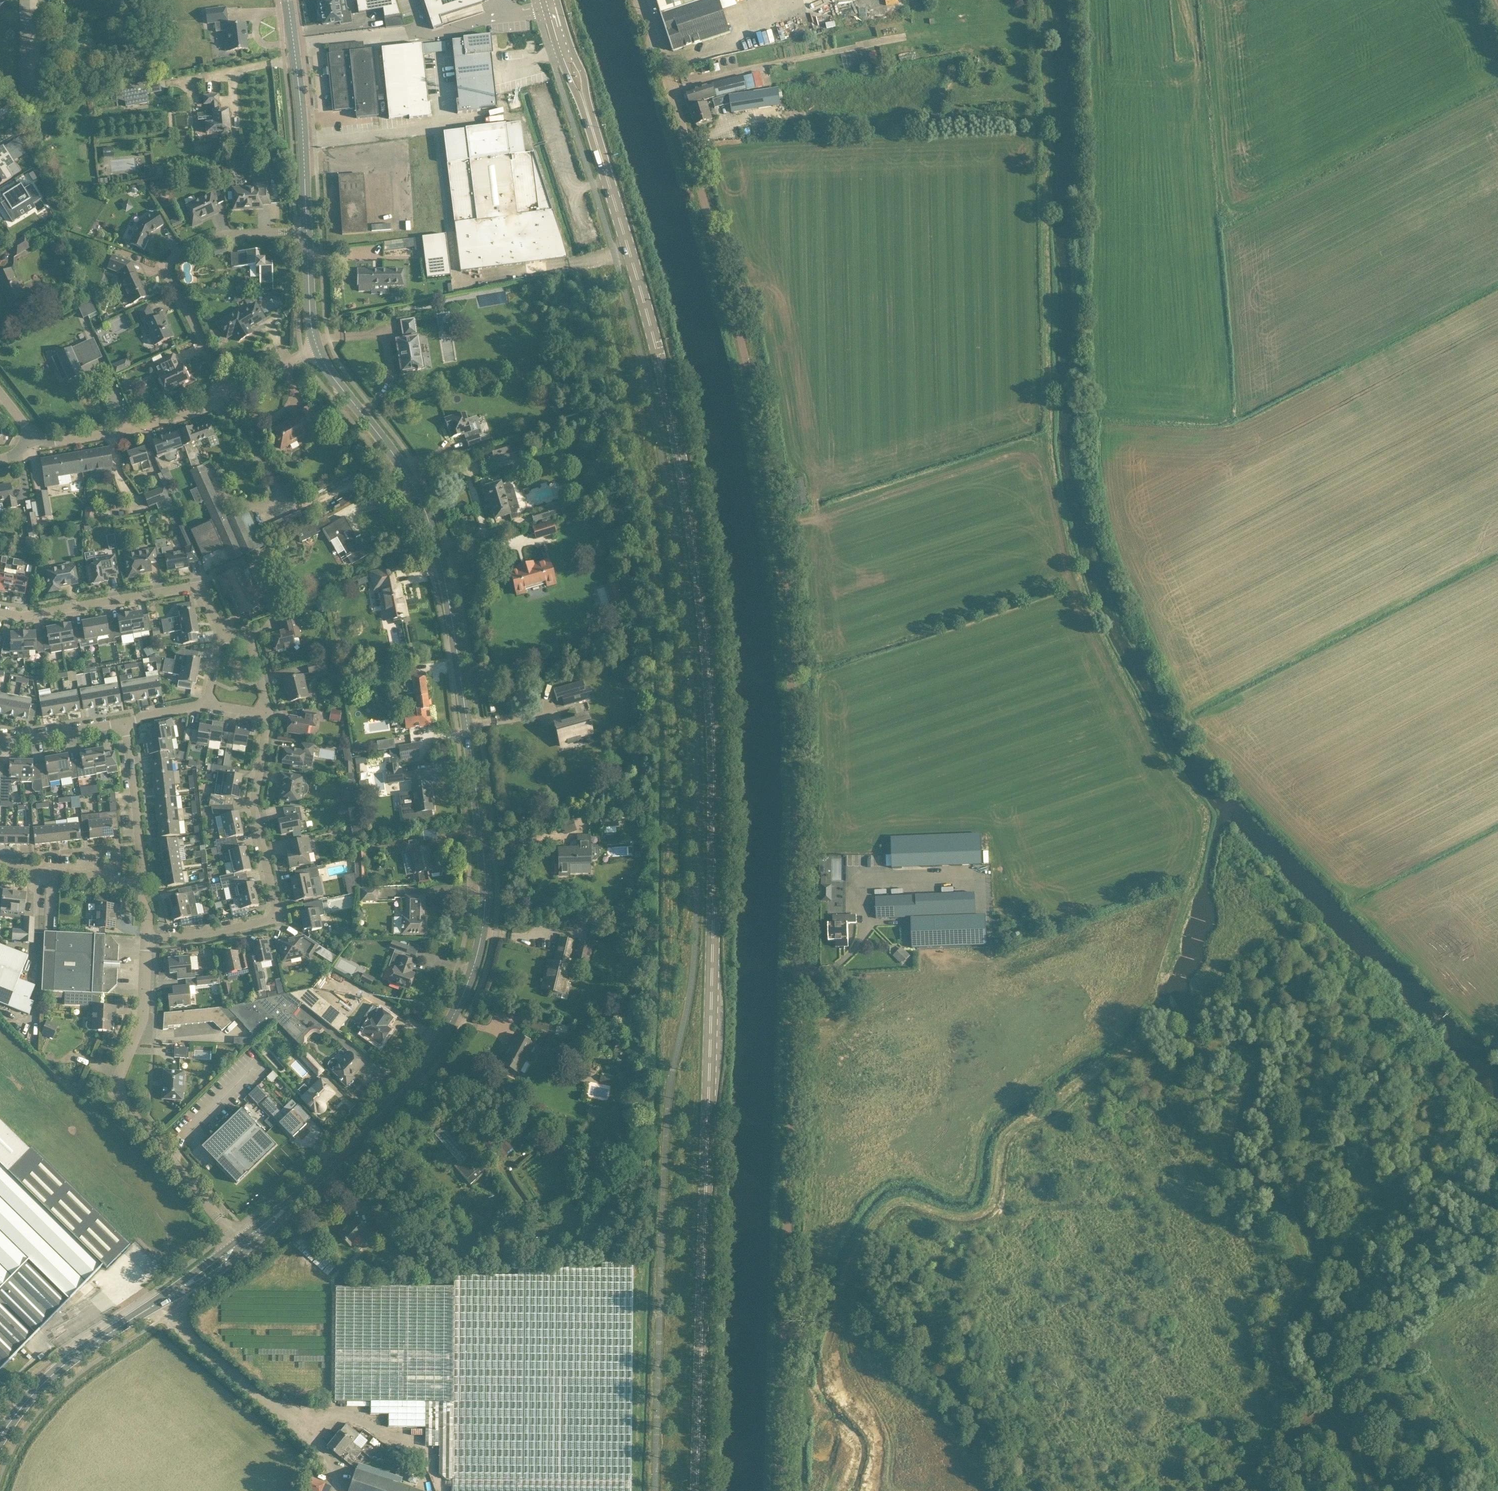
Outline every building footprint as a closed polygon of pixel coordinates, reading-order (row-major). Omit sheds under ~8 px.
[(319,0),(323,25),(324,25),(340,22),(341,24),(351,23),(350,13),(340,14),(338,0),(320,0),(319,0)] [(358,14),(366,13),(364,5),(381,2),(384,18),(400,16),(395,0),(356,0),(358,14)] [(433,30),(443,26),(440,18),(440,17),(481,3),(482,3),(481,0),(423,0),(433,30)] [(673,51),(730,32),(720,0),(701,0),(661,13),(673,51)] [(226,8),(206,11),(207,24),(215,23),(216,32),(227,31),(228,41),(224,41),(225,51),(229,51),(247,49),(246,38),(247,38),(246,23),(227,26),(227,21),(226,8)] [(160,22),(175,21),(174,13),(159,14),(160,22)] [(757,46),(767,42),(763,31),(753,34),(757,46)] [(463,40),(452,41),(457,101),(456,101),(458,114),(480,111),(480,109),(497,108),(491,55),(493,55),(491,35),(463,38),(463,40)] [(329,54),(330,69),(327,69),(327,68),(326,68),(327,76),(328,76),(331,75),(331,81),(334,111),(355,109),(356,119),(378,116),(371,50),(364,50),(363,42),(328,46),(329,54)] [(430,117),(423,54),(446,51),(445,42),(381,49),(389,119),(409,117),(409,119),(430,117)] [(717,97),(756,87),(753,74),(701,88),(686,93),(690,104),(704,99),(704,100),(717,97)] [(129,87),(123,88),(125,101),(126,107),(131,106),(148,103),(147,95),(145,83),(130,86),(130,87),(129,87)] [(757,92),(730,96),(731,103),(732,113),(759,109),(757,92)] [(205,113),(197,114),(198,124),(205,123),(206,123),(207,133),(222,132),(222,134),(229,134),(229,132),(231,132),(229,111),(219,111),(218,104),(219,104),(219,95),(204,96),(204,104),(211,104),(212,111),(205,112),(205,113)] [(691,108),(696,124),(712,120),(707,103),(691,108)] [(0,111),(3,116),(8,113),(5,108),(0,111)] [(533,153),(525,154),(521,123),(506,125),(506,124),(465,129),(466,130),(443,133),(455,223),(460,271),(567,258),(567,259),(533,151),(533,152),(533,153)] [(20,137),(5,147),(9,154),(19,148),(23,146),(20,137)] [(9,154),(5,147),(4,145),(0,147),(0,160),(9,154)] [(19,148),(9,154),(13,161),(23,154),(19,148)] [(12,177),(8,170),(7,168),(15,163),(13,161),(9,154),(0,160),(0,185),(12,177)] [(144,167),(145,177),(157,177),(156,166),(144,167)] [(215,168),(211,174),(216,178),(220,173),(215,168)] [(60,169),(52,171),(56,182),(63,180),(60,169)] [(29,175),(33,181),(37,179),(33,172),(29,175)] [(342,235),(364,234),(368,234),(364,174),(338,176),(342,235)] [(6,201),(1,204),(12,222),(20,217),(17,212),(40,197),(32,184),(24,189),(21,184),(3,196),(6,201)] [(236,192),(228,192),(229,199),(233,199),(233,200),(233,210),(258,209),(258,205),(262,205),(270,204),(269,184),(254,185),(255,188),(243,188),(243,192),(236,192)] [(130,187),(129,190),(131,193),(135,194),(138,192),(139,189),(137,187),(133,185),(130,187)] [(187,215),(188,218),(192,227),(201,223),(200,220),(220,212),(212,194),(186,206),(189,214),(187,215)] [(130,244),(144,250),(151,233),(163,225),(155,212),(139,222),(130,244)] [(179,217),(170,221),(173,227),(182,223),(179,217)] [(445,235),(423,237),(424,249),(428,277),(450,274),(445,235)] [(32,246),(25,236),(10,245),(17,256),(32,246)] [(421,237),(409,239),(410,247),(414,246),(415,250),(424,249),(423,237),(421,237)] [(224,243),(212,247),(215,255),(226,251),(224,243)] [(238,251),(239,261),(239,267),(256,266),(256,275),(259,275),(260,283),(273,283),(272,263),(264,263),(264,259),(259,259),(259,250),(238,251)] [(120,281),(131,304),(149,296),(145,287),(141,288),(138,281),(139,280),(135,272),(128,269),(130,264),(131,263),(131,262),(112,256),(107,269),(120,274),(123,279),(120,281)] [(11,308),(26,301),(11,268),(0,273),(0,285),(11,308)] [(403,269),(357,269),(357,286),(359,286),(359,291),(372,291),(372,286),(403,286),(403,269)] [(91,297),(76,304),(83,318),(89,316),(88,314),(97,310),(91,297)] [(238,311),(226,318),(217,323),(226,338),(234,333),(238,341),(252,333),(249,329),(249,327),(252,326),(252,324),(255,322),(256,323),(264,319),(255,304),(240,313),(238,311)] [(150,312),(138,317),(143,328),(146,335),(149,333),(155,345),(173,337),(168,327),(166,328),(164,323),(166,322),(163,315),(154,320),(150,312)] [(436,315),(439,331),(452,329),(449,312),(436,315)] [(107,313),(101,316),(103,322),(109,319),(107,313)] [(405,339),(396,341),(398,353),(399,360),(401,373),(403,372),(403,374),(413,373),(412,371),(417,370),(417,371),(420,370),(423,369),(423,368),(425,368),(423,358),(421,358),(418,337),(417,337),(416,334),(417,334),(415,319),(401,321),(403,336),(404,336),(405,339)] [(58,356),(53,358),(63,379),(68,377),(69,380),(82,374),(79,366),(100,357),(93,341),(71,351),(71,349),(58,355),(58,356)] [(154,364),(159,375),(158,375),(159,377),(163,386),(170,383),(173,389),(183,384),(182,383),(189,380),(182,364),(178,366),(173,355),(164,359),(163,360),(154,364)] [(128,358),(111,365),(115,373),(132,366),(128,358)] [(271,431),(280,449),(304,436),(307,441),(318,436),(316,430),(319,428),(310,410),(309,411),(307,408),(297,414),(298,416),(271,431)] [(469,448),(478,444),(481,444),(473,420),(467,422),(464,413),(445,419),(448,428),(449,428),(452,437),(464,433),(469,448)] [(211,519),(220,538),(224,548),(230,561),(250,552),(251,553),(260,549),(259,548),(264,546),(248,510),(240,514),(239,512),(226,518),(202,466),(199,467),(191,444),(216,435),(212,424),(193,431),(192,426),(178,431),(179,433),(178,433),(184,451),(186,451),(192,470),(190,471),(211,519)] [(155,440),(151,441),(155,450),(157,458),(164,456),(165,460),(166,460),(166,461),(167,461),(168,461),(168,462),(169,462),(170,462),(175,460),(176,460),(176,459),(177,458),(177,457),(177,456),(178,455),(176,452),(177,451),(176,450),(181,448),(183,452),(184,451),(178,433),(177,433),(176,432),(164,437),(164,436),(155,439),(155,440)] [(508,444),(491,449),(493,456),(509,452),(509,454),(517,452),(514,440),(512,440),(507,442),(508,444)] [(240,446),(232,450),(236,459),(244,455),(240,446)] [(75,454),(78,473),(111,468),(108,448),(75,454)] [(143,448),(127,453),(131,466),(132,466),(133,467),(140,465),(142,471),(150,469),(147,461),(143,448)] [(509,452),(493,456),(496,464),(511,460),(509,454),(509,452)] [(42,460),(46,488),(59,485),(58,477),(78,473),(75,454),(42,460)] [(352,465),(346,468),(349,473),(355,470),(352,465)] [(161,471),(164,479),(170,477),(167,468),(161,471)] [(160,489),(165,486),(166,486),(161,473),(154,476),(160,489)] [(803,479),(793,480),(796,504),(806,503),(803,479)] [(511,520),(518,518),(516,512),(517,512),(516,510),(519,509),(515,495),(512,496),(512,494),(514,490),(512,486),(509,484),(502,486),(501,482),(485,486),(495,519),(510,514),(511,520)] [(294,484),(286,489),(292,499),(300,494),(294,484)] [(0,514),(2,513),(4,511),(4,509),(6,509),(6,510),(17,508),(15,498),(13,499),(10,485),(0,486),(0,514)] [(171,498),(165,486),(160,489),(144,496),(149,507),(171,498)] [(40,518),(51,516),(47,492),(36,493),(40,518)] [(347,496),(339,501),(340,502),(342,506),(350,501),(347,496)] [(560,506),(547,510),(531,515),(533,522),(541,520),(545,519),(563,513),(560,506)] [(86,508),(84,520),(93,521),(94,509),(86,508)] [(38,530),(36,519),(35,514),(25,516),(28,533),(29,538),(26,537),(24,549),(12,547),(11,555),(35,559),(36,555),(37,555),(40,540),(39,540),(37,532),(38,532),(38,530)] [(331,525),(323,529),(323,530),(330,542),(331,541),(338,554),(344,551),(348,557),(352,565),(368,556),(358,537),(360,536),(359,533),(355,536),(345,517),(336,522),(331,525)] [(211,519),(187,530),(200,558),(224,548),(220,538),(211,519)] [(552,522),(533,528),(536,538),(555,532),(552,522)] [(318,534),(313,524),(297,531),(302,542),(318,534)] [(189,567),(188,562),(198,560),(183,526),(176,529),(184,548),(184,547),(185,551),(173,553),(172,546),(162,548),(160,540),(154,542),(156,550),(158,557),(165,556),(168,571),(189,567)] [(114,534),(107,536),(109,549),(116,548),(114,534)] [(157,562),(155,553),(154,549),(143,551),(143,552),(125,555),(126,563),(128,578),(138,576),(138,573),(142,572),(142,573),(151,571),(150,564),(157,562)] [(263,557),(260,549),(251,553),(254,561),(263,557)] [(90,584),(102,582),(101,578),(107,577),(107,575),(117,573),(114,556),(86,561),(90,584)] [(223,578),(220,579),(225,590),(228,589),(232,597),(259,584),(259,583),(252,587),(250,581),(247,583),(241,570),(248,567),(243,556),(224,565),(228,574),(222,576),(223,578)] [(517,595),(525,592),(524,587),(545,580),(547,586),(555,583),(548,560),(533,565),(532,563),(518,567),(518,569),(510,572),(517,595)] [(274,565),(269,572),(274,574),(278,567),(274,565)] [(49,581),(47,582),(49,592),(60,590),(59,587),(77,583),(74,566),(66,568),(66,566),(56,568),(57,571),(47,573),(49,581)] [(372,576),(369,576),(371,585),(372,592),(382,590),(388,620),(397,618),(407,616),(405,606),(403,606),(399,585),(396,585),(392,568),(371,573),(372,576)] [(4,574),(1,592),(4,593),(5,590),(13,592),(16,576),(4,574)] [(16,576),(13,592),(25,594),(27,584),(28,578),(16,576)] [(271,578),(265,580),(269,588),(274,586),(271,578)] [(606,602),(619,602),(619,582),(604,583),(605,590),(606,590),(607,594),(601,595),(601,600),(606,600),(606,602)] [(263,592),(259,584),(232,597),(240,615),(258,606),(253,597),(263,592)] [(314,599),(317,613),(326,611),(323,597),(314,599)] [(179,617),(161,620),(162,627),(196,621),(194,609),(192,609),(190,602),(177,605),(178,611),(177,611),(179,617)] [(141,612),(129,614),(132,632),(134,639),(150,636),(149,631),(151,631),(150,627),(148,617),(142,618),(141,612)] [(113,623),(115,637),(121,636),(121,634),(132,632),(129,614),(118,616),(119,622),(113,623)] [(276,651),(286,649),(295,647),(293,638),(300,636),(295,615),(280,619),(282,627),(283,626),(285,631),(272,634),(276,651)] [(106,618),(94,620),(97,638),(107,636),(108,644),(116,642),(115,637),(113,623),(107,624),(106,618)] [(83,628),(77,629),(80,643),(81,647),(85,647),(98,644),(97,638),(94,620),(82,622),(83,628)] [(196,621),(162,627),(164,634),(181,631),(182,636),(183,644),(198,642),(197,634),(198,633),(196,621)] [(59,626),(63,651),(78,648),(77,644),(80,643),(77,629),(71,630),(70,624),(59,626)] [(388,627),(393,646),(401,644),(399,635),(400,635),(397,624),(388,627)] [(48,628),(47,628),(48,635),(42,636),(44,650),(50,649),(51,653),(63,651),(59,626),(56,627),(54,626),(53,625),(51,625),(50,626),(49,627),(48,628)] [(11,634),(11,640),(4,641),(1,654),(19,653),(19,659),(24,659),(23,633),(11,634)] [(23,633),(24,659),(29,658),(29,652),(36,652),(38,653),(42,652),(43,656),(45,656),(44,650),(42,639),(36,639),(35,633),(23,633)] [(143,650),(147,657),(155,653),(151,646),(143,650)] [(165,659),(155,657),(156,662),(156,664),(164,665),(197,672),(200,659),(197,659),(199,653),(185,650),(183,656),(182,662),(165,659)] [(309,673),(326,669),(324,660),(307,664),(309,673)] [(362,662),(351,664),(352,673),(364,671),(362,662)] [(164,665),(156,664),(158,671),(162,672),(180,675),(178,681),(179,681),(177,687),(191,690),(192,684),(195,684),(197,672),(164,665)] [(412,717),(405,718),(406,728),(431,725),(424,676),(424,675),(417,676),(417,673),(409,674),(410,680),(412,680),(415,704),(416,704),(416,709),(411,710),(412,714),(412,717)] [(291,701),(300,699),(308,697),(302,675),(293,678),(283,680),(286,689),(288,688),(291,701)] [(146,678),(149,698),(162,696),(158,676),(146,678)] [(133,680),(137,700),(149,698),(146,678),(133,680)] [(124,702),(137,700),(133,680),(121,682),(124,702)] [(583,682),(554,690),(557,701),(561,700),(562,699),(564,706),(592,698),(589,687),(584,688),(583,682)] [(105,685),(108,705),(121,703),(118,683),(105,685)] [(93,687),(96,707),(108,705),(105,685),(93,687)] [(83,709),(96,707),(93,687),(80,689),(83,709)] [(64,692),(68,712),(80,710),(77,690),(64,692)] [(52,694),(55,714),(68,712),(64,692),(52,694)] [(7,694),(3,714),(15,717),(19,697),(7,694)] [(43,716),(55,714),(52,694),(39,697),(43,716)] [(19,697),(15,717),(28,719),(32,699),(19,697)] [(331,709),(330,720),(340,722),(341,711),(331,709)] [(317,714),(312,713),(303,711),(301,718),(290,716),(287,732),(297,734),(307,735),(308,726),(315,727),(317,714)] [(555,727),(554,728),(557,738),(558,737),(559,742),(560,742),(560,741),(565,740),(566,745),(581,741),(579,736),(591,732),(590,728),(591,728),(590,725),(589,725),(589,723),(589,722),(588,722),(587,716),(580,718),(577,719),(575,719),(574,719),(571,720),(564,722),(563,720),(560,721),(561,723),(560,723),(554,725),(555,727)] [(171,739),(172,739),(170,727),(174,726),(173,720),(155,723),(156,729),(151,730),(151,731),(149,731),(150,737),(152,737),(153,741),(153,742),(167,739),(167,740),(171,739)] [(209,741),(208,746),(210,748),(218,749),(220,748),(226,749),(228,736),(222,735),(223,731),(224,724),(212,722),(211,727),(209,741)] [(192,729),(190,742),(196,743),(196,744),(208,746),(209,741),(211,727),(199,725),(198,730),(192,729)] [(228,736),(226,749),(232,750),(233,745),(246,747),(249,728),(236,726),(234,737),(228,736)] [(184,741),(190,742),(192,729),(186,728),(184,741)] [(161,752),(162,760),(175,759),(171,739),(167,740),(167,739),(153,742),(153,741),(148,742),(150,754),(161,752)] [(393,739),(377,742),(378,750),(395,748),(393,739)] [(313,756),(312,756),(313,746),(301,744),(300,751),(285,748),(282,763),(312,768),(313,756)] [(398,747),(401,760),(419,756),(417,744),(398,747)] [(356,745),(353,752),(358,755),(361,748),(356,745)] [(103,748),(92,750),(95,768),(96,774),(107,772),(107,774),(118,772),(115,757),(105,759),(104,753),(103,748)] [(82,763),(76,764),(78,777),(78,778),(96,775),(96,774),(95,768),(92,750),(80,752),(81,760),(82,763)] [(56,757),(60,779),(71,777),(72,779),(78,777),(76,764),(70,765),(68,755),(56,757)] [(48,775),(41,776),(42,788),(50,786),(49,783),(60,780),(60,779),(56,757),(45,759),(48,775)] [(357,767),(365,767),(365,758),(357,758),(357,767)] [(387,765),(387,770),(399,768),(398,764),(396,764),(395,758),(387,759),(388,765),(387,765)] [(153,761),(151,761),(152,768),(153,768),(153,770),(153,773),(154,774),(173,772),(173,771),(171,759),(162,760),(153,761)] [(0,795),(0,801),(9,803),(9,784),(13,784),(15,782),(21,782),(21,761),(10,761),(9,777),(2,776),(1,786),(1,788),(0,795)] [(33,761),(21,761),(21,782),(32,782),(32,789),(35,792),(42,792),(42,788),(41,776),(33,777),(33,761)] [(346,774),(346,779),(354,780),(355,773),(351,773),(351,762),(344,762),(344,774),(346,774)] [(213,765),(212,771),(218,772),(216,783),(222,784),(240,787),(242,776),(238,775),(232,774),(225,773),(226,767),(213,765)] [(399,769),(399,768),(387,770),(389,783),(403,782),(401,769),(399,769)] [(154,780),(153,780),(154,783),(154,787),(174,784),(174,781),(173,772),(154,774),(154,780)] [(303,777),(291,775),(281,773),(279,782),(283,783),(283,788),(281,788),(279,800),(290,802),(291,800),(299,801),(303,777)] [(353,792),(354,780),(346,779),(346,780),(348,780),(347,791),(341,791),(340,801),(354,802),(355,792),(353,792)] [(430,782),(411,785),(412,792),(399,793),(403,823),(433,819),(432,810),(434,810),(430,782)] [(211,806),(224,806),(226,797),(238,799),(240,787),(216,783),(215,795),(211,794),(209,806),(211,806)] [(174,784),(154,787),(155,793),(156,793),(156,796),(156,799),(175,797),(175,794),(174,784)] [(98,786),(80,789),(82,796),(99,793),(98,786)] [(157,805),(156,805),(156,810),(157,812),(177,809),(177,808),(175,797),(156,799),(157,805)] [(356,805),(347,807),(350,823),(359,821),(356,805)] [(224,806),(211,806),(213,814),(215,813),(218,828),(240,824),(238,812),(226,815),(224,806)] [(287,819),(279,821),(282,834),(300,830),(298,822),(302,821),(299,808),(292,808),(283,808),(285,817),(286,817),(287,819)] [(177,809),(157,812),(157,818),(158,818),(159,823),(159,824),(178,822),(178,821),(177,809)] [(99,814),(102,837),(113,836),(113,829),(119,829),(117,812),(99,814)] [(90,838),(102,837),(99,814),(82,816),(83,829),(89,828),(90,838)] [(600,815),(601,827),(618,826),(618,821),(608,821),(608,814),(600,815)] [(571,817),(559,822),(564,834),(575,830),(571,817)] [(160,830),(159,830),(159,837),(180,835),(178,822),(159,824),(160,830)] [(350,824),(353,838),(363,836),(360,822),(350,824)] [(67,825),(69,841),(81,839),(79,824),(67,825)] [(217,847),(234,844),(232,837),(243,835),(240,824),(218,828),(220,839),(215,840),(217,847)] [(56,826),(58,842),(69,841),(67,825),(56,826)] [(45,827),(47,843),(58,842),(56,826),(45,827)] [(35,844),(47,843),(45,827),(33,828),(35,844)] [(6,828),(6,844),(17,844),(17,828),(6,828)] [(17,828),(17,844),(29,844),(29,828),(17,828)] [(892,868),(982,865),(981,834),(891,838),(892,868)] [(578,849),(569,849),(559,849),(560,875),(569,875),(568,864),(590,863),(599,856),(599,848),(595,844),(589,844),(589,836),(578,836),(578,849)] [(160,841),(162,852),(178,850),(176,838),(160,841)] [(291,851),(287,852),(288,859),(287,860),(288,864),(289,865),(290,867),(300,865),(310,863),(308,855),(312,854),(309,838),(298,840),(289,842),(291,851)] [(421,838),(401,842),(403,852),(403,854),(409,853),(410,861),(407,862),(410,874),(413,873),(416,873),(429,870),(433,870),(433,868),(431,861),(429,847),(423,848),(421,838)] [(224,864),(231,863),(248,859),(245,847),(235,850),(234,844),(217,847),(218,854),(222,853),(224,864)] [(364,847),(356,847),(357,859),(366,858),(364,847)] [(162,852),(164,864),(180,861),(178,850),(162,852)] [(195,858),(201,857),(206,857),(205,850),(194,853),(195,858)] [(832,879),(845,879),(845,853),(821,854),(821,883),(823,883),(823,899),(832,899),(832,879)] [(250,870),(248,859),(231,863),(234,874),(250,870)] [(164,864),(166,875),(182,872),(180,861),(164,864)] [(364,863),(354,863),(355,874),(356,885),(356,888),(365,887),(364,863)] [(323,866),(317,867),(317,866),(304,869),(295,871),(296,877),(291,878),(296,901),(306,899),(313,897),(309,879),(319,877),(318,870),(324,868),(323,866)] [(184,884),(182,872),(166,875),(168,887),(184,884)] [(220,877),(221,883),(232,881),(231,875),(220,877)] [(231,900),(239,898),(256,894),(253,882),(233,887),(232,881),(221,883),(222,889),(229,888),(231,900)] [(169,897),(172,909),(188,905),(195,904),(193,892),(197,891),(196,885),(188,887),(189,893),(169,897)] [(356,885),(346,887),(348,895),(356,892),(356,888),(356,885)] [(361,902),(378,901),(378,887),(360,888),(361,902)] [(1,910),(24,913),(27,892),(19,892),(19,893),(13,892),(13,891),(3,890),(1,910)] [(89,921),(89,927),(96,927),(105,928),(116,928),(114,928),(114,914),(116,914),(117,905),(107,904),(107,893),(98,892),(97,904),(96,921),(89,921)] [(876,919),(889,918),(911,917),(966,916),(966,915),(976,914),(976,893),(965,893),(916,894),(916,896),(876,897),(876,919)] [(258,905),(256,894),(239,898),(240,903),(230,905),(233,919),(248,916),(247,908),(258,905)] [(424,896),(414,896),(406,896),(405,917),(394,917),(393,934),(426,935),(426,917),(424,917),(424,896)] [(305,916),(306,918),(302,919),(304,930),(311,928),(312,931),(322,929),(319,916),(325,915),(322,900),(304,904),(305,911),(302,912),(302,915),(303,916),(304,916),(305,916)] [(198,915),(195,904),(188,905),(172,909),(174,920),(193,916),(195,926),(203,925),(201,914),(198,915)] [(966,916),(911,917),(912,947),(916,947),(986,945),(986,922),(985,914),(976,914),(966,915),(966,916)] [(833,915),(833,923),(828,923),(829,941),(836,940),(836,947),(849,947),(848,923),(857,923),(856,915),(833,915)] [(592,916),(583,917),(584,924),(593,923),(592,916)] [(12,939),(12,940),(23,940),(23,942),(33,943),(34,934),(34,932),(35,918),(26,917),(25,917),(24,929),(13,929),(12,934),(12,939)] [(41,991),(65,992),(100,994),(102,994),(102,992),(107,992),(115,984),(117,955),(49,952),(50,932),(44,932),(41,991)] [(49,952),(117,955),(117,946),(110,937),(105,937),(105,935),(93,934),(91,934),(50,932),(49,952)] [(321,937),(317,944),(318,944),(337,957),(350,937),(342,932),(334,945),(321,937)] [(309,958),(318,944),(305,936),(301,942),(296,939),(292,940),(292,938),(279,941),(283,961),(306,956),(309,958)] [(547,960),(540,989),(554,992),(552,997),(566,1000),(571,983),(567,982),(571,966),(568,965),(570,957),(572,957),(572,959),(589,963),(593,947),(578,943),(579,941),(573,940),(573,941),(559,937),(553,962),(547,960)] [(404,957),(405,954),(408,946),(392,940),(389,948),(394,950),(388,967),(394,969),(389,982),(408,989),(414,974),(410,973),(414,961),(404,957)] [(253,956),(247,957),(249,968),(251,975),(254,993),(262,991),(266,990),(265,982),(264,980),(265,978),(265,977),(264,974),(264,972),(263,971),(262,969),(261,963),(272,960),(268,941),(253,944),(255,952),(252,952),(252,954),(253,956)] [(29,1014),(34,1002),(29,1001),(35,986),(19,979),(28,956),(0,945),(0,1003),(29,1014)] [(893,956),(902,964),(910,955),(901,947),(893,956)] [(239,952),(222,955),(226,973),(243,969),(249,968),(247,957),(246,955),(240,956),(239,952)] [(190,956),(168,958),(170,974),(177,974),(177,980),(195,978),(194,970),(191,970),(190,956)] [(358,978),(370,984),(373,977),(362,971),(358,978)] [(210,977),(197,978),(197,986),(211,985),(220,984),(220,981),(219,976),(211,977),(210,977)] [(226,995),(232,994),(230,983),(223,985),(226,995)] [(172,987),(172,988),(175,988),(176,995),(168,996),(169,1007),(191,1005),(190,994),(196,994),(195,986),(189,986),(189,985),(172,987)] [(338,1031),(348,1019),(310,989),(289,993),(338,1031)] [(100,994),(65,992),(64,1005),(93,1006),(92,1021),(88,1021),(86,1023),(86,1027),(88,1029),(93,1030),(112,1031),(113,1016),(115,1016),(115,1006),(100,1005),(100,994)] [(256,1000),(275,1020),(282,1027),(292,1014),(293,1015),(299,1008),(282,995),(267,998),(256,1000)] [(256,1038),(275,1020),(256,1000),(227,1007),(256,1038)] [(371,1021),(363,1033),(380,1044),(388,1033),(385,1031),(386,1028),(385,1027),(391,1018),(380,1010),(379,1010),(372,1005),(364,1016),(371,1021)] [(219,1008),(175,1012),(164,1013),(163,1030),(168,1029),(168,1026),(213,1022),(221,1030),(222,1031),(231,1023),(219,1008)] [(307,1029),(293,1015),(292,1014),(282,1027),(296,1041),(303,1049),(307,1045),(307,1039),(310,1035),(312,1034),(313,1033),(315,1033),(317,1033),(318,1034),(320,1036),(324,1030),(322,1028),(321,1028),(319,1027),(317,1026),(315,1026),(313,1026),(311,1027),(309,1028),(307,1029)] [(524,1017),(522,1025),(548,1031),(550,1023),(524,1017)] [(53,1038),(58,1026),(47,1021),(42,1033),(53,1038)] [(555,1031),(554,1037),(568,1040),(569,1034),(568,1034),(556,1032),(555,1031)] [(518,1073),(534,1044),(515,1034),(508,1045),(510,1046),(501,1063),(518,1073)] [(574,1042),(572,1051),(580,1053),(582,1044),(574,1042)] [(188,1058),(189,1048),(175,1047),(174,1057),(188,1058)] [(350,1052),(340,1063),(335,1059),(334,1059),(331,1060),(328,1063),(328,1065),(328,1067),(339,1077),(337,1078),(347,1087),(354,1078),(351,1076),(355,1071),(356,1072),(363,1065),(350,1052)] [(311,1058),(305,1064),(318,1077),(324,1071),(311,1058)] [(183,1072),(164,1071),(162,1099),(182,1100),(183,1072)] [(315,1112),(316,1111),(317,1112),(318,1112),(319,1113),(320,1113),(321,1113),(322,1112),(323,1112),(324,1111),(325,1110),(325,1109),(325,1108),(325,1107),(325,1106),(325,1105),(324,1104),(323,1104),(324,1103),(323,1102),(326,1099),(327,1100),(334,1094),(321,1080),(310,1090),(304,1084),(296,1092),(315,1112)] [(257,1086),(248,1095),(257,1105),(267,1095),(257,1086)] [(269,1097),(262,1104),(293,1137),(306,1124),(305,1123),(310,1117),(298,1105),(286,1117),(273,1104),(274,1103),(269,1097)] [(241,1109),(208,1140),(213,1145),(211,1147),(211,1153),(213,1154),(211,1157),(236,1183),(276,1145),(241,1109)] [(536,1113),(533,1121),(545,1126),(548,1118),(536,1113)] [(268,1117),(264,1121),(270,1128),(274,1124),(268,1117)] [(434,1134),(445,1146),(459,1162),(454,1166),(470,1185),(483,1173),(448,1133),(453,1129),(444,1120),(439,1125),(442,1127),(434,1134)] [(24,1345),(102,1266),(106,1270),(130,1245),(32,1148),(29,1150),(0,1121),(0,1369),(24,1345)] [(484,1127),(476,1134),(486,1144),(491,1149),(499,1141),(493,1136),(484,1127)] [(507,1140),(500,1145),(506,1153),(513,1148),(507,1140)] [(604,1173),(600,1176),(606,1186),(610,1183),(609,1182),(617,1177),(612,1168),(604,1173)] [(506,1202),(500,1205),(504,1212),(511,1209),(509,1204),(508,1205),(506,1202)] [(365,1226),(364,1225),(357,1218),(346,1229),(344,1227),(338,1234),(350,1245),(360,1234),(367,1241),(375,1233),(367,1224),(365,1226)] [(516,1248),(508,1249),(509,1260),(517,1260),(516,1248)] [(452,1490),(631,1490),(633,1262),(601,1262),(601,1268),(518,1267),(518,1275),(454,1274),(454,1286),(336,1287),(335,1401),(371,1401),(371,1414),(388,1414),(388,1426),(427,1426),(426,1447),(439,1447),(439,1473),(445,1479),(452,1479),(452,1490)] [(360,1434),(346,1423),(327,1446),(351,1465),(362,1450),(353,1442),(360,1434)] [(411,1458),(402,1459),(403,1469),(412,1468),(411,1458)] [(348,1490),(421,1490),(413,1488),(401,1484),(387,1480),(357,1470),(355,1469),(348,1490)] [(319,1481),(310,1477),(305,1488),(312,1490),(328,1490),(330,1487),(324,1484),(325,1483),(319,1481)]
